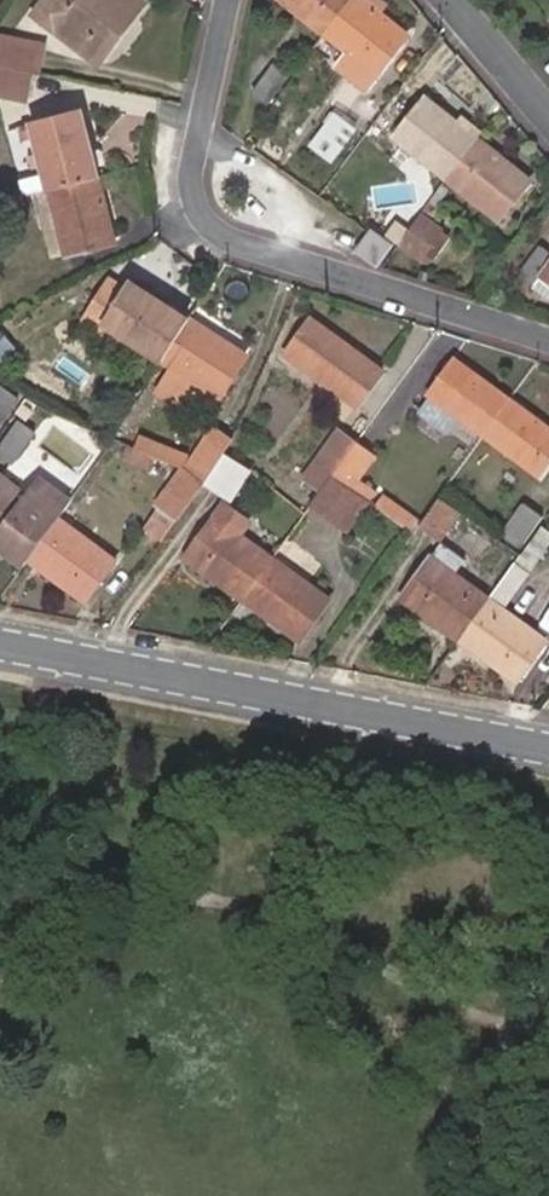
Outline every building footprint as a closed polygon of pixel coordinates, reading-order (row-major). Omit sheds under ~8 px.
[(131,26),(147,5),(140,0),(47,0),(35,17),(57,34),(59,31),(96,60),(107,44),(125,21),(131,26)] [(326,35),(352,0),(281,0),(326,35)] [(326,35),(345,50),(334,64),(369,90),(412,34),(383,11),(388,5),(382,0),(352,0),(326,35)] [(113,49),(131,26),(125,21),(107,44),(113,49)] [(35,73),(39,50),(4,42),(0,56),(0,65),(35,73)] [(270,102),(289,77),(273,64),(254,90),(270,102)] [(29,100),(35,73),(0,65),(0,94),(29,100)] [(447,179),(479,136),(424,93),(405,118),(395,109),(375,135),(386,144),(392,136),(447,179)] [(33,121),(51,190),(101,176),(84,107),(33,121)] [(333,160),(357,127),(336,112),(312,145),(333,160)] [(534,180),(479,136),(447,179),(501,223),(534,180)] [(101,176),(51,190),(69,258),(119,243),(101,176)] [(441,187),(409,231),(399,244),(422,261),(445,229),(432,218),(449,193),(441,187)] [(365,213),(358,222),(367,228),(369,225),(373,228),(394,243),(379,265),(383,266),(399,244),(409,231),(364,199),(358,208),(365,213)] [(373,228),(357,251),(378,265),(379,265),(394,243),(373,228)] [(548,300),(548,251),(542,246),(522,272),(536,283),(532,288),(548,300)] [(164,362),(192,318),(133,280),(125,292),(109,281),(81,324),(99,336),(107,324),(164,362)] [(387,371),(313,316),(286,354),(359,408),(387,371)] [(192,318),(164,362),(174,368),(158,394),(179,407),(195,381),(223,399),(251,356),(192,318)] [(509,401),(454,361),(429,396),(432,398),(420,414),(446,432),(458,416),(484,435),(485,436),(509,401)] [(22,399),(0,382),(0,429),(22,399)] [(484,436),(540,477),(548,465),(548,426),(511,398),(509,401),(485,436),(484,436)] [(39,432),(21,421),(0,450),(0,452),(15,464),(39,432)] [(166,445),(161,457),(184,466),(206,481),(226,452),(234,440),(214,424),(193,455),(166,445)] [(303,477),(322,491),(335,474),(359,441),(340,426),(303,477)] [(370,501),(372,502),(380,490),(363,477),(378,455),(359,441),(335,474),(370,501)] [(156,457),(126,445),(121,459),(150,471),(156,457)] [(232,498),(252,471),(226,452),(206,481),(232,498)] [(144,527),(163,541),(206,481),(184,466),(156,504),(159,506),(144,527)] [(322,491),(311,507),(348,533),(370,501),(335,474),(322,491)] [(71,500),(40,478),(27,496),(1,477),(0,478),(0,548),(24,566),(29,559),(60,516),(71,500)] [(378,506),(414,533),(419,526),(423,521),(387,494),(378,506)] [(423,521),(419,526),(442,542),(462,512),(441,497),(423,521)] [(185,557),(244,599),(275,556),(244,534),(254,520),(226,501),(185,557)] [(543,518),(524,504),(503,534),(521,547),(543,518)] [(60,516),(29,559),(88,602),(119,559),(60,516)] [(548,544),(548,534),(541,528),(515,564),(528,573),(548,544)] [(400,596),(460,639),(489,599),(490,597),(456,572),(465,560),(445,545),(436,556),(432,553),(400,596)] [(275,556),(244,599),(303,642),(334,600),(275,556)] [(502,609),(528,573),(515,564),(503,580),(502,581),(490,597),(489,599),(502,609)] [(517,681),(546,641),(502,609),(489,599),(460,639),(517,681)]
